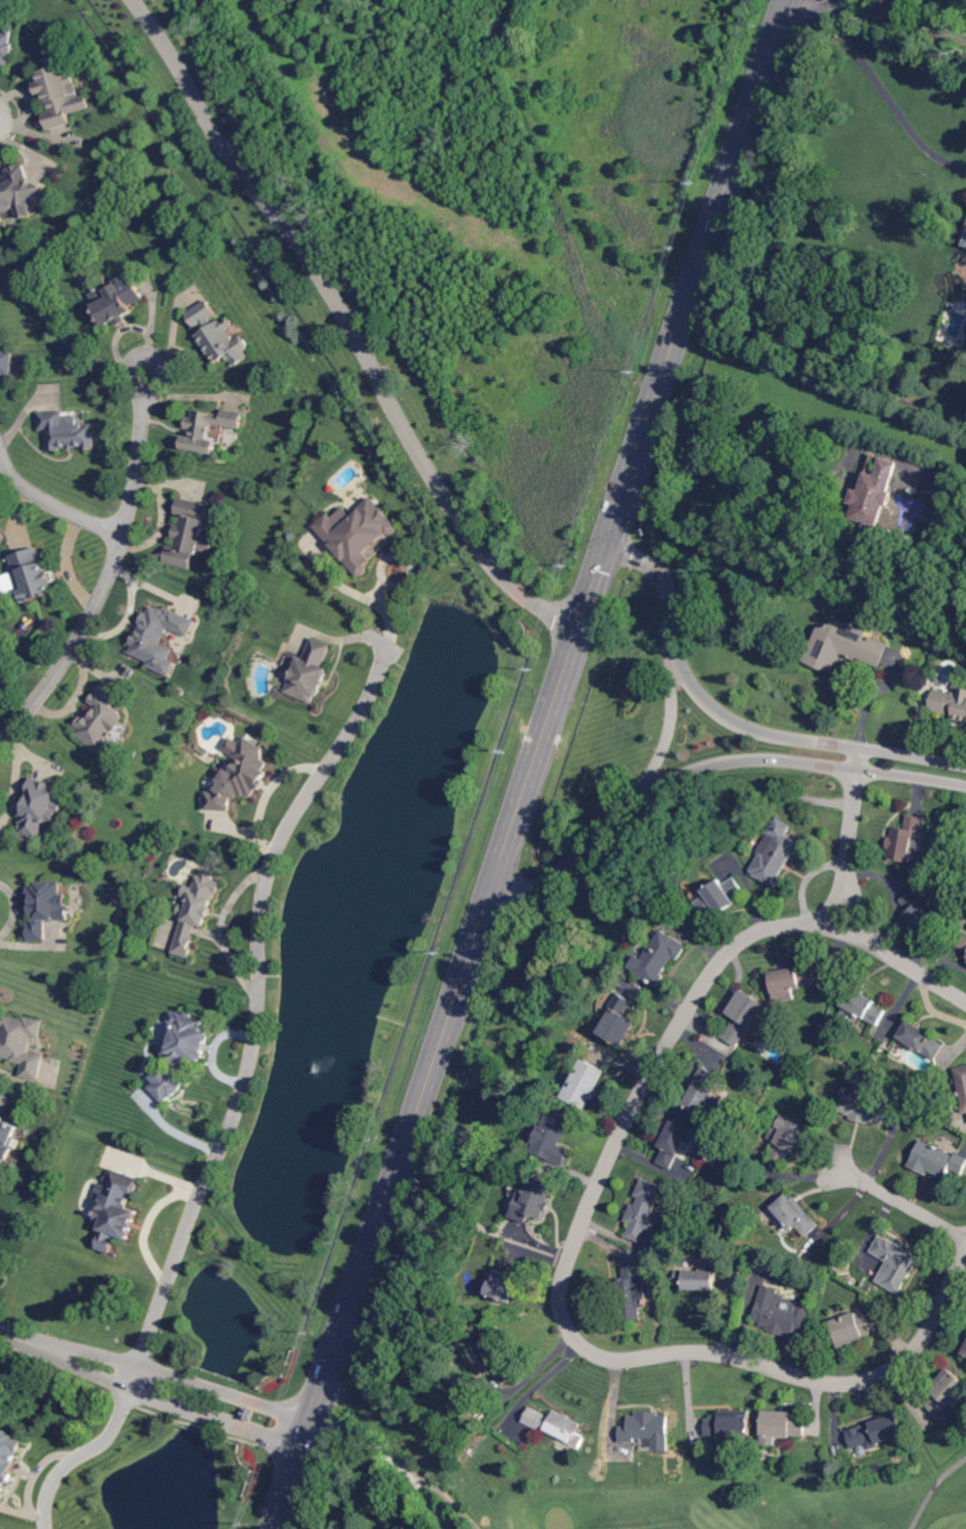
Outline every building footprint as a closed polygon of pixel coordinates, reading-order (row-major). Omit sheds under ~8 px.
[(10,67),(0,66),(0,35),(3,36),(5,24),(6,25),(16,26),(15,33),(14,44),(16,44),(15,49),(14,58),(11,57),(10,67)] [(66,74),(74,72),(80,96),(88,93),(89,98),(92,107),(70,113),(73,123),(71,124),(52,129),(51,129),(49,122),(46,113),(49,112),(46,101),(44,92),(40,93),(38,94),(35,83),(38,82),(41,82),(38,71),(49,68),(46,58),(61,54),(66,74)] [(4,219),(0,220),(0,180),(4,179),(5,181),(5,182),(8,181),(11,181),(7,170),(11,169),(11,167),(21,164),(21,166),(24,165),(25,165),(26,167),(30,180),(34,182),(40,186),(42,187),(35,201),(35,204),(33,209),(31,209),(33,216),(21,220),(20,216),(17,208),(4,213),(3,214),(2,215),(4,219)] [(129,279),(133,277),(136,281),(143,295),(145,300),(132,308),(133,309),(134,313),(125,318),(127,322),(118,327),(116,323),(106,328),(94,306),(96,305),(90,295),(107,286),(108,286),(109,289),(116,285),(114,281),(117,279),(123,276),(127,274),(129,279)] [(215,324),(221,319),(222,321),(229,316),(234,324),(235,326),(228,331),(235,340),(242,335),(243,337),(243,338),(251,349),(246,351),(250,356),(236,366),(233,360),(230,362),(227,358),(217,365),(210,354),(209,353),(208,352),(197,336),(202,332),(199,327),(198,328),(188,314),(193,310),(207,301),(209,300),(219,314),(212,319),(215,324)] [(1,381),(0,381),(0,350),(1,350),(8,350),(10,353),(12,353),(15,354),(13,376),(2,375),(2,379),(1,381)] [(243,417),(241,430),(234,429),(223,427),(213,426),(210,441),(213,442),(218,442),(217,443),(217,448),(215,456),(182,450),(184,438),(189,439),(190,435),(191,432),(191,431),(185,430),(187,418),(193,419),(195,411),(217,415),(220,415),(223,416),(224,410),(226,410),(239,413),(241,413),(244,413),(243,417)] [(65,426),(76,425),(84,425),(94,424),(96,450),(87,451),(82,451),(82,448),(77,449),(77,451),(75,451),(71,452),(69,452),(67,452),(66,450),(66,449),(62,449),(60,449),(60,453),(48,454),(47,432),(40,432),(39,414),(40,414),(63,413),(64,413),(65,419),(65,426)] [(892,486),(892,488),(891,491),(894,492),(891,501),(890,505),(887,505),(885,512),(881,522),(880,525),(880,526),(878,526),(876,525),(875,525),(874,525),(866,522),(855,519),(854,519),(853,518),(854,514),(857,504),(852,502),(851,502),(852,499),(852,498),(853,496),(853,495),(853,494),(855,488),(861,490),(867,471),(870,472),(877,474),(879,469),(880,467),(880,466),(880,465),(883,458),(883,457),(898,461),(900,462),(892,486)] [(398,526),(398,529),(398,532),(394,536),(391,536),(387,536),(387,537),(366,554),(371,561),(372,562),(367,566),(369,568),(368,574),(364,578),(360,577),(358,577),(354,572),(335,551),(332,547),(318,530),(316,528),(315,527),(330,513),(334,517),(346,507),(350,510),(355,516),(360,511),(359,509),(373,497),(398,526)] [(208,522),(208,523),(206,522),(203,534),(214,536),(215,536),(212,553),(198,549),(193,570),(164,564),(168,547),(176,548),(178,539),(173,538),(174,534),(174,533),(175,530),(175,529),(176,527),(176,525),(180,526),(182,517),(175,515),(179,499),(182,500),(184,500),(195,503),(202,504),(209,506),(207,516),(209,516),(209,519),(208,522)] [(25,604),(21,594),(21,593),(14,573),(14,572),(18,570),(12,555),(14,555),(34,548),(40,545),(49,571),(54,584),(57,592),(25,604)] [(158,610),(159,608),(166,612),(167,609),(169,609),(169,610),(170,610),(171,610),(177,613),(178,614),(193,621),(194,622),(195,622),(187,638),(186,637),(185,636),(179,634),(169,629),(168,631),(166,636),(164,635),(164,636),(160,644),(171,649),(173,651),(173,652),(172,652),(169,660),(172,661),(175,663),(169,677),(147,667),(149,663),(130,654),(133,646),(130,644),(136,633),(138,634),(139,631),(140,627),(141,625),(139,625),(139,623),(141,620),(145,612),(148,614),(151,607),(158,610)] [(871,641),(871,640),(873,637),(874,637),(883,641),(887,643),(890,644),(889,647),(888,650),(884,661),(882,665),(881,668),(858,658),(857,661),(852,659),(846,656),(845,656),(843,655),(841,661),(839,665),(839,666),(838,667),(835,674),(808,662),(807,662),(808,658),(813,647),(813,646),(817,637),(817,636),(820,628),(821,628),(822,627),(835,622),(840,620),(841,620),(847,622),(856,626),(861,629),(863,630),(865,631),(867,631),(869,632),(869,633),(869,634),(867,637),(867,638),(867,640),(871,641)] [(324,667),(329,669),(324,683),(323,684),(322,686),(322,687),(317,697),(315,697),(313,703),(286,692),(286,691),(288,685),(293,673),(299,659),(300,658),(305,660),(306,657),(313,640),(314,639),(325,644),(332,646),(324,667)] [(124,716),(125,716),(120,723),(107,742),(101,751),(75,733),(79,727),(75,724),(80,718),(81,716),(82,715),(86,718),(87,716),(89,714),(91,716),(98,706),(90,701),(99,688),(102,690),(116,700),(117,701),(113,708),(118,711),(122,714),(124,716)] [(959,688),(965,689),(965,722),(964,721),(954,720),(955,715),(931,712),(931,711),(934,692),(934,690),(951,692),(959,694),(959,689),(959,688)] [(265,750),(264,751),(265,758),(263,760),(269,765),(265,770),(269,773),(264,781),(268,783),(266,786),(264,789),(262,792),(258,790),(252,798),(247,795),(245,798),(240,795),(238,798),(231,798),(230,813),(229,813),(206,812),(207,793),(216,793),(232,769),(238,761),(235,759),(233,757),(224,751),(231,740),(240,746),(241,744),(246,737),(265,750)] [(55,825),(46,822),(40,840),(19,834),(22,824),(19,824),(22,816),(21,815),(22,812),(23,809),(23,808),(27,793),(32,778),(32,779),(34,779),(54,785),(59,787),(55,799),(62,801),(55,825)] [(210,789),(209,789),(208,781),(216,779),(218,787),(210,789)] [(922,832),(920,831),(917,831),(912,858),(911,862),(889,859),(891,848),(888,848),(889,844),(889,842),(890,836),(893,836),(894,827),(906,829),(909,815),(910,815),(922,817),(925,817),(922,832)] [(799,854),(796,852),(789,864),(789,865),(788,866),(787,868),(782,876),(784,877),(778,887),(756,874),(757,871),(754,869),(764,852),(762,851),(772,835),(773,833),(771,831),(772,830),(776,823),(780,817),(781,816),(796,825),(795,827),(790,834),(805,843),(799,854)] [(214,881),(221,883),(215,902),(213,901),(211,908),(212,909),(211,912),(211,914),(210,915),(209,919),(208,918),(205,928),(198,926),(198,927),(198,928),(195,935),(195,936),(197,937),(190,958),(174,953),(175,951),(184,923),(185,920),(186,917),(179,915),(182,905),(188,907),(190,901),(191,900),(183,897),(186,885),(188,886),(195,888),(198,879),(199,876),(203,877),(205,869),(217,873),(214,881)] [(741,885),(743,888),(746,893),(745,893),(735,900),(737,903),(727,910),(725,911),(722,913),(720,914),(718,910),(716,911),(706,918),(699,906),(697,903),(704,898),(708,895),(707,893),(705,891),(708,889),(709,888),(721,881),(721,880),(722,880),(725,885),(736,877),(737,879),(741,885)] [(62,894),(67,893),(67,904),(70,904),(70,921),(69,921),(68,921),(47,921),(47,941),(30,940),(30,906),(30,902),(30,899),(30,887),(35,887),(35,882),(62,882),(62,883),(62,894)] [(923,899),(925,898),(929,902),(930,903),(937,910),(942,905),(943,907),(950,914),(943,920),(939,923),(927,935),(925,936),(916,926),(912,921),(911,920),(907,915),(906,915),(907,914),(909,913),(910,912),(908,910),(901,903),(900,902),(904,898),(907,896),(909,894),(914,890),(914,889),(915,890),(917,892),(919,894),(921,896),(923,899)] [(680,959),(676,956),(672,963),(671,964),(670,965),(667,971),(665,973),(667,975),(662,983),(661,984),(660,985),(659,985),(638,970),(639,969),(662,935),(662,934),(665,929),(668,931),(678,938),(679,938),(688,944),(690,945),(680,959)] [(958,947),(965,932),(965,952),(958,947)] [(775,1001),(771,971),(780,970),(783,969),(813,965),(816,983),(813,984),(810,984),(802,985),(803,988),(801,988),(794,989),(796,998),(775,1001)] [(886,1014),(878,1028),(861,1018),(852,1013),(848,1021),(847,1023),(837,1017),(842,1008),(839,1007),(850,988),(856,991),(860,993),(862,994),(863,995),(876,1002),(874,1005),(887,1012),(886,1014)] [(751,1028),(748,1033),(745,1038),(738,1048),(737,1048),(735,1047),(723,1039),(723,1038),(724,1038),(725,1036),(732,1024),(733,1025),(735,1026),(736,1025),(737,1023),(737,1022),(738,1021),(737,1021),(737,1020),(727,1014),(742,990),(743,991),(754,998),(761,1002),(765,1005),(764,1007),(759,1015),(757,1019),(752,1026),(751,1028)] [(632,1037),(632,1038),(629,1036),(623,1047),(600,1033),(615,1009),(612,1007),(620,993),(621,992),(630,997),(635,1001),(627,1014),(638,1021),(632,1031),(635,1032),(633,1035),(632,1037)] [(194,1018),(205,1021),(202,1030),(204,1031),(211,1033),(208,1045),(206,1052),(202,1063),(194,1061),(191,1071),(184,1069),(183,1073),(190,1080),(182,1087),(184,1089),(175,1097),(172,1097),(170,1098),(165,1104),(164,1103),(150,1089),(156,1083),(151,1079),(151,1078),(164,1066),(171,1072),(177,1066),(167,1063),(168,1057),(164,1056),(163,1053),(164,1050),(164,1048),(168,1044),(171,1045),(177,1026),(173,1025),(171,1021),(172,1019),(173,1015),(177,1013),(186,1015),(187,1012),(195,1014),(194,1018)] [(2,1058),(0,1058),(0,1042),(1,1042),(1,1039),(3,1029),(1,1029),(4,1016),(24,1020),(25,1017),(43,1021),(40,1038),(40,1039),(32,1038),(31,1046),(29,1053),(44,1056),(44,1058),(39,1080),(21,1077),(21,1076),(23,1065),(10,1062),(11,1060),(2,1058)] [(939,1055),(935,1060),(924,1053),(923,1055),(897,1039),(908,1021),(913,1023),(918,1026),(919,1027),(920,1028),(934,1036),(932,1038),(944,1046),(939,1055)] [(596,1101),(592,1099),(587,1110),(565,1098),(584,1060),(589,1062),(602,1069),(607,1071),(598,1088),(601,1089),(599,1094),(598,1096),(596,1101)] [(703,1115),(698,1113),(696,1111),(693,1110),(688,1107),(684,1105),(692,1092),(689,1090),(689,1089),(690,1089),(690,1088),(690,1087),(691,1086),(701,1067),(702,1065),(704,1065),(706,1067),(708,1068),(709,1069),(711,1070),(717,1073),(720,1074),(717,1080),(713,1087),(714,1087),(717,1089),(716,1090),(716,1091),(713,1096),(710,1103),(708,1107),(706,1109),(703,1115)] [(954,1069),(965,1066),(965,1114),(963,1115),(962,1109),(963,1109),(961,1102),(954,1069)] [(886,1121),(885,1122),(885,1123),(882,1122),(880,1121),(870,1119),(869,1120),(869,1123),(860,1121),(858,1121),(851,1119),(852,1114),(837,1111),(843,1086),(858,1090),(859,1090),(858,1093),(865,1095),(876,1098),(879,1099),(881,1099),(885,1100),(889,1101),(890,1101),(889,1105),(889,1107),(886,1121)] [(567,1165),(548,1157),(547,1157),(546,1156),(545,1156),(542,1154),(538,1152),(536,1151),(537,1147),(540,1142),(544,1132),(549,1122),(553,1112),(555,1107),(557,1108),(559,1109),(563,1110),(567,1112),(576,1116),(575,1119),(565,1142),(564,1142),(564,1143),(563,1144),(571,1148),(574,1149),(567,1165)] [(3,1161),(0,1169),(0,1114),(4,1116),(6,1117),(4,1122),(6,1123),(21,1129),(20,1131),(17,1139),(17,1140),(13,1148),(8,1160),(4,1159),(3,1161)] [(810,1128),(813,1129),(811,1134),(808,1139),(807,1141),(807,1142),(806,1144),(802,1151),(800,1155),(793,1151),(792,1151),(786,1163),(783,1162),(774,1158),(773,1157),(770,1156),(772,1151),(777,1142),(772,1139),(768,1137),(775,1123),(775,1122),(779,1124),(784,1115),(794,1120),(810,1128)] [(693,1146),(691,1145),(685,1142),(679,1153),(679,1154),(677,1158),(671,1171),(666,1168),(661,1166),(656,1163),(663,1149),(659,1147),(665,1134),(666,1132),(674,1116),(683,1121),(701,1130),(693,1146)] [(965,1155),(965,1156),(965,1168),(963,1174),(960,1173),(950,1168),(946,1178),(931,1172),(929,1170),(928,1170),(927,1173),(926,1174),(909,1166),(915,1153),(922,1139),(926,1141),(937,1146),(938,1147),(952,1154),(955,1155),(956,1155),(957,1154),(958,1152),(960,1152),(960,1153),(963,1154),(965,1155)] [(133,1198),(132,1197),(131,1197),(130,1201),(128,1208),(139,1211),(129,1239),(123,1237),(117,1235),(111,1254),(95,1249),(104,1224),(94,1221),(98,1209),(96,1208),(99,1200),(95,1199),(100,1183),(107,1186),(113,1170),(140,1179),(133,1198)] [(555,1191),(551,1202),(554,1203),(553,1206),(552,1207),(552,1208),(552,1209),(551,1210),(551,1211),(548,1210),(547,1213),(544,1220),(533,1216),(532,1216),(530,1219),(529,1222),(528,1222),(524,1220),(522,1220),(515,1217),(513,1216),(519,1200),(523,1188),(528,1190),(529,1190),(533,1180),(534,1177),(534,1176),(536,1176),(540,1178),(557,1184),(555,1191)] [(655,1210),(651,1220),(647,1229),(646,1232),(646,1233),(642,1241),(633,1238),(630,1236),(627,1235),(632,1223),(626,1220),(633,1203),(637,1205),(638,1203),(638,1202),(639,1200),(640,1196),(636,1195),(637,1193),(641,1184),(643,1178),(645,1179),(653,1182),(658,1184),(664,1186),(664,1187),(663,1189),(655,1210)] [(793,1199),(795,1196),(797,1198),(797,1199),(799,1200),(815,1218),(818,1221),(820,1224),(817,1227),(816,1227),(808,1235),(807,1235),(806,1236),(797,1226),(793,1230),(791,1228),(783,1219),(777,1213),(774,1209),(772,1207),(787,1193),(789,1194),(793,1199)] [(899,1293),(883,1284),(883,1283),(892,1267),(894,1264),(888,1261),(887,1260),(872,1251),(871,1251),(872,1250),(881,1235),(899,1245),(900,1246),(902,1247),(903,1248),(920,1258),(908,1279),(899,1293)] [(522,1270),(522,1271),(521,1274),(520,1275),(520,1277),(521,1277),(523,1278),(519,1288),(518,1289),(518,1290),(517,1292),(513,1303),(505,1300),(500,1298),(494,1296),(488,1293),(491,1284),(493,1279),(496,1280),(500,1269),(504,1270),(506,1263),(507,1262),(508,1263),(509,1263),(520,1267),(522,1268),(523,1268),(522,1270)] [(643,1278),(647,1278),(648,1291),(648,1297),(649,1304),(649,1307),(642,1308),(642,1313),(643,1318),(643,1319),(642,1319),(622,1321),(622,1318),(622,1312),(620,1295),(620,1289),(619,1287),(619,1280),(622,1280),(625,1279),(624,1266),(627,1266),(640,1265),(642,1265),(643,1276),(643,1278)] [(714,1290),(709,1290),(701,1290),(699,1290),(698,1290),(685,1289),(685,1282),(685,1280),(680,1280),(676,1280),(677,1270),(687,1270),(703,1271),(716,1271),(716,1272),(716,1273),(716,1274),(716,1285),(716,1289),(716,1290),(714,1290)] [(803,1333),(802,1333),(802,1335),(801,1334),(796,1333),(795,1334),(794,1334),(787,1332),(786,1336),(775,1334),(774,1333),(772,1333),(765,1331),(765,1330),(766,1327),(757,1324),(758,1321),(755,1320),(754,1320),(755,1317),(757,1307),(759,1302),(760,1298),(761,1291),(763,1285),(765,1285),(767,1286),(773,1287),(779,1289),(777,1293),(787,1295),(786,1298),(797,1301),(800,1302),(810,1305),(803,1333)] [(866,1339),(855,1342),(855,1343),(853,1343),(852,1343),(840,1347),(837,1337),(833,1338),(830,1327),(833,1325),(831,1320),(833,1320),(847,1315),(863,1310),(864,1310),(865,1312),(866,1316),(869,1325),(871,1331),(872,1332),(872,1333),(872,1334),(870,1334),(869,1335),(865,1336),(866,1339)] [(949,1367),(965,1382),(965,1399),(957,1410),(955,1408),(950,1404),(948,1405),(940,1416),(938,1415),(938,1414),(930,1408),(928,1406),(926,1404),(930,1400),(935,1394),(931,1390),(930,1389),(933,1387),(939,1379),(940,1377),(947,1370),(949,1367)] [(474,1413),(469,1406),(476,1401),(478,1400),(483,1407),(475,1412),(474,1413)] [(552,1418),(555,1411),(563,1415),(567,1416),(567,1414),(574,1417),(573,1418),(573,1419),(584,1424),(579,1434),(586,1437),(581,1450),(573,1446),(559,1440),(536,1429),(525,1423),(523,1422),(530,1408),(552,1418)] [(751,1429),(751,1435),(750,1435),(748,1435),(743,1435),(739,1435),(722,1435),(720,1435),(718,1435),(714,1435),(709,1435),(706,1435),(706,1423),(706,1421),(706,1420),(721,1420),(721,1410),(730,1410),(731,1410),(733,1410),(735,1410),(751,1410),(751,1414),(751,1429)] [(793,1418),(798,1418),(807,1418),(807,1421),(806,1423),(806,1429),(806,1434),(806,1437),(801,1437),(792,1436),(777,1436),(777,1442),(776,1444),(763,1444),(763,1437),(763,1429),(763,1421),(764,1411),(768,1411),(780,1411),(781,1412),(783,1412),(784,1412),(793,1412),(793,1418)] [(660,1415),(669,1415),(669,1420),(670,1451),(658,1451),(641,1451),(641,1438),(635,1439),(635,1442),(634,1442),(624,1442),(622,1442),(620,1442),(620,1425),(629,1425),(629,1416),(637,1416),(637,1412),(648,1412),(650,1412),(656,1412),(660,1412),(660,1415)] [(880,1443),(881,1446),(872,1449),(869,1450),(869,1447),(867,1443),(853,1448),(852,1448),(851,1444),(847,1432),(847,1430),(851,1429),(871,1423),(876,1421),(877,1420),(878,1420),(880,1420),(887,1417),(893,1416),(900,1413),(907,1435),(902,1436),(891,1440),(888,1441),(880,1443)] [(1,1503),(0,1503),(0,1430),(1,1430),(12,1434),(14,1434),(16,1435),(15,1438),(24,1442),(22,1448),(17,1465),(16,1467),(15,1470),(15,1472),(11,1483),(8,1482),(1,1503)]
